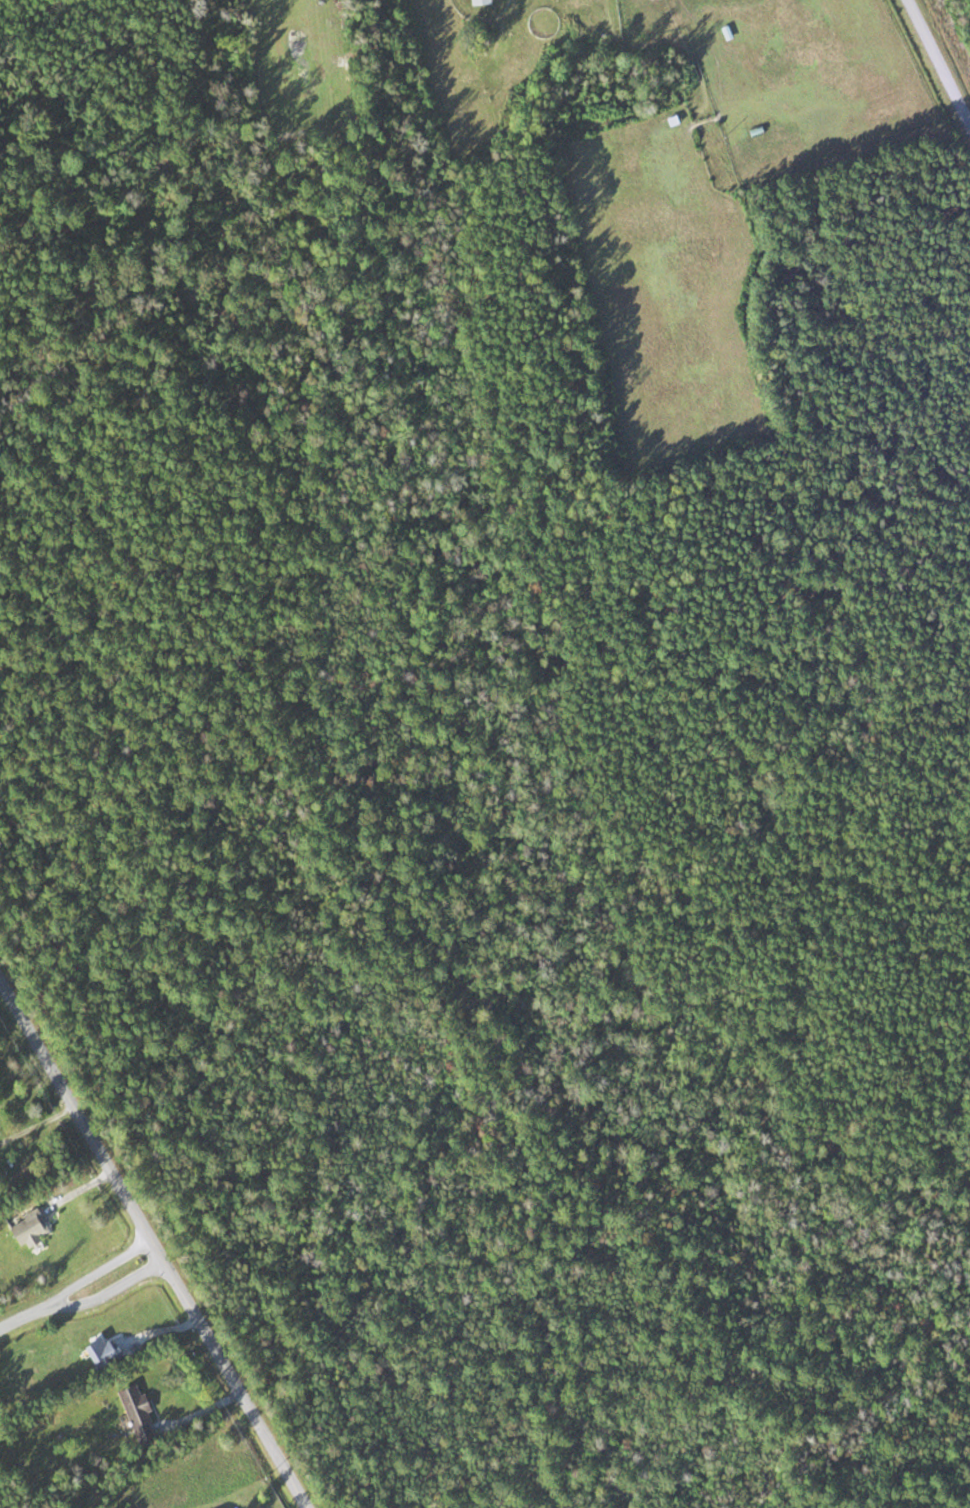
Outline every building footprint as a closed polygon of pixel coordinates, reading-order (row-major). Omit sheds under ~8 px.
[(48,1241),(46,1237),(56,1232),(45,1210),(15,1225),(28,1251),(48,1241)] [(114,1345),(110,1337),(91,1348),(105,1373),(132,1357),(123,1340),(114,1345)] [(126,1392),(144,1445),(164,1439),(145,1386),(126,1392)]
